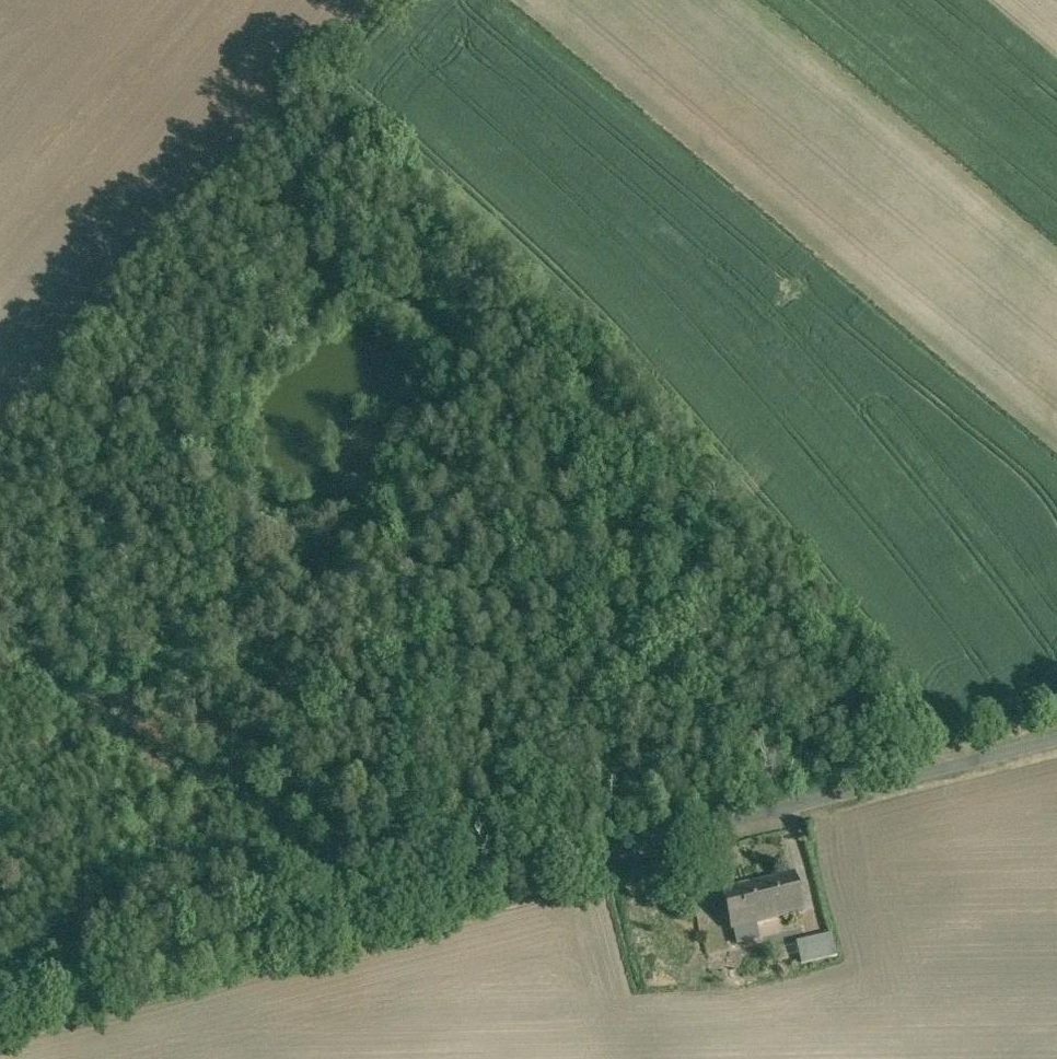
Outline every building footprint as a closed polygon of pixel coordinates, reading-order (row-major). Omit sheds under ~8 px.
[(796,875),(724,893),(733,929),(805,911),(796,875)] [(834,933),(798,942),(804,965),(840,956),(834,933)]
